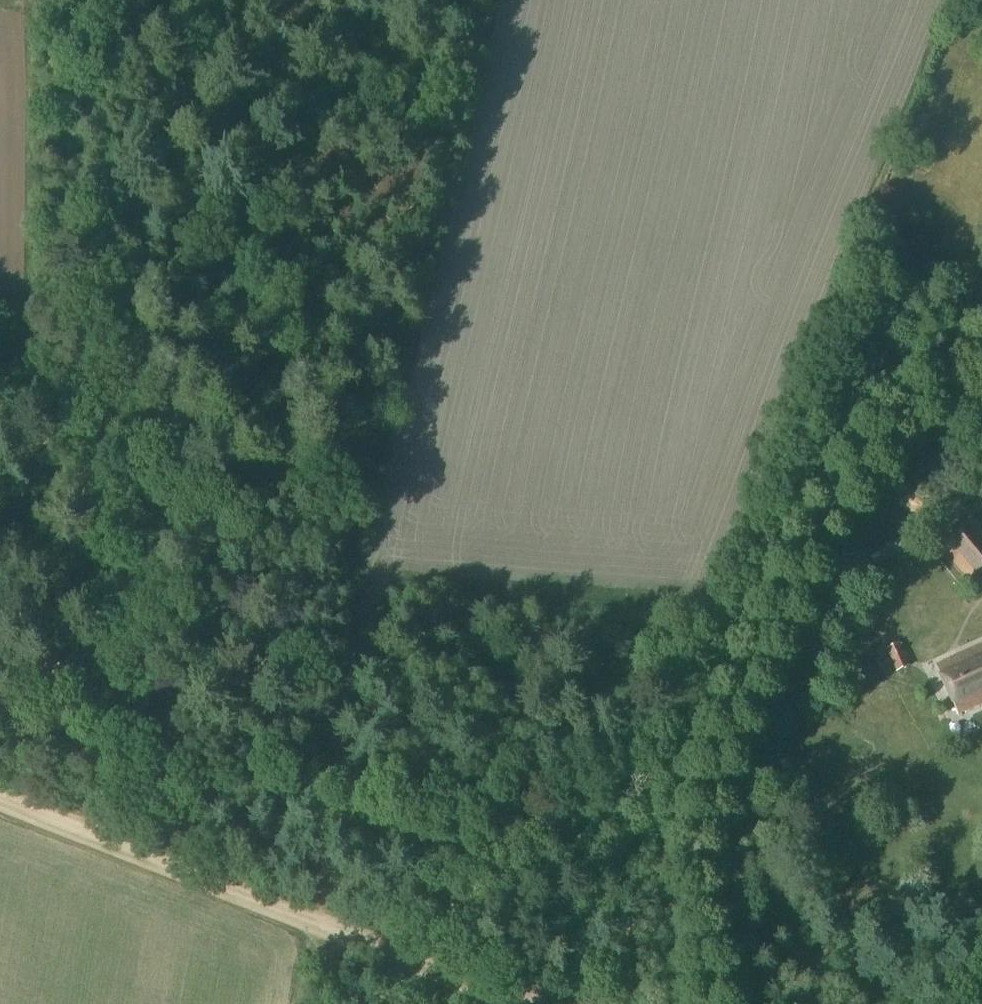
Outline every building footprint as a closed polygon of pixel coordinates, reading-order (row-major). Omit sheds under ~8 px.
[(972,517),(967,522),(964,518),(940,539),(943,541),(937,546),(970,584),(975,580),(978,584),(981,581),(981,529),(972,517)] [(937,665),(959,714),(981,704),(981,644),(937,665)] [(896,673),(909,668),(900,645),(887,651),(896,673)]
